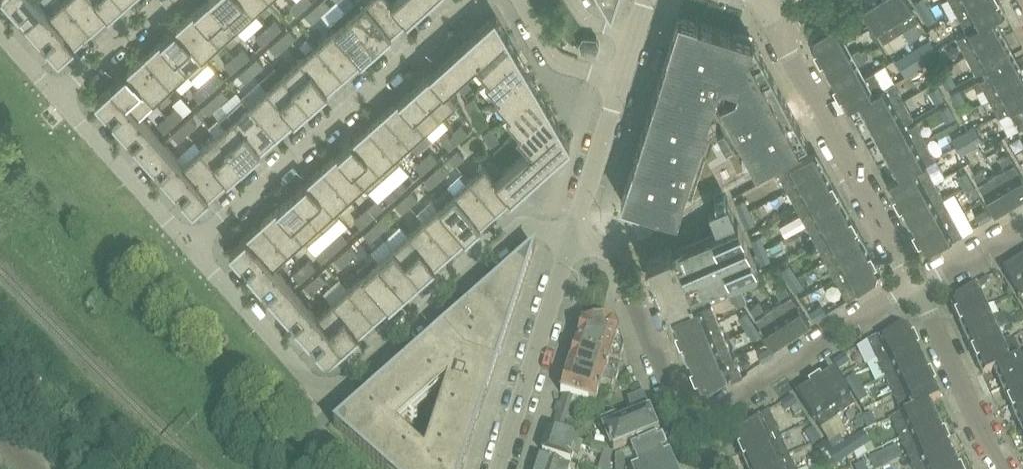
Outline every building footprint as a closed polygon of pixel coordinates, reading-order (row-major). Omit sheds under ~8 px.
[(34,28),(50,14),(49,13),(50,12),(49,12),(38,0),(12,0),(10,1),(34,28)] [(91,29),(65,0),(62,0),(49,12),(50,12),(49,13),(50,14),(76,43),(91,29)] [(109,13),(98,0),(65,0),(91,29),(109,13)] [(124,0),(98,0),(109,13),(124,0)] [(195,11),(221,40),(237,27),(213,0),(207,0),(195,11)] [(237,27),(255,11),(245,0),(213,0),(237,27)] [(255,11),(267,0),(245,0),(255,11)] [(300,0),(296,0),(290,6),(297,14),(305,6),(300,0)] [(338,0),(321,0),(315,5),(323,13),(338,0)] [(346,8),(377,44),(393,30),(366,1),(366,0),(355,0),(346,8)] [(366,1),(393,30),(408,17),(393,0),(392,0),(367,0),(366,1)] [(408,17),(427,0),(393,0),(408,17)] [(611,11),(615,0),(604,0),(611,11)] [(883,40),(901,29),(883,0),(874,0),(862,7),(876,29),(883,40)] [(901,29),(918,19),(910,6),(911,6),(907,0),(883,0),(901,29)] [(920,11),(929,6),(926,0),(916,0),(913,1),(920,11)] [(957,14),(983,0),(950,0),(957,14)] [(967,31),(1004,11),(998,0),(983,0),(957,14),(967,31)] [(312,23),(323,13),(315,5),(305,14),(312,23)] [(920,11),(928,24),(936,18),(929,6),(920,11)] [(362,58),(377,44),(346,8),(330,22),(336,28),(362,58)] [(195,11),(177,27),(203,57),(221,40),(195,11)] [(957,36),(966,54),(1003,34),(994,18),(1004,12),(1004,11),(967,31),(957,36)] [(496,12),(468,37),(483,54),(508,32),(496,12)] [(60,57),(76,43),(50,14),(34,28),(60,57)] [(846,14),(834,21),(813,34),(811,42),(817,55),(844,40),(837,27),(845,22),(844,20),(848,18),(846,14)] [(679,16),(621,200),(677,217),(713,104),(716,110),(717,109),(724,121),(716,125),(725,142),(732,138),(736,146),(739,145),(742,143),(756,168),(807,141),(753,39),(736,33),(679,16)] [(268,25),(275,33),(282,27),(275,19),(268,25)] [(275,33),(268,25),(255,37),(263,45),(275,33)] [(193,75),(208,62),(203,57),(177,27),(161,41),(188,70),(193,75)] [(282,35),(289,43),(297,37),(289,28),(282,35)] [(344,74),(362,58),(336,28),(317,44),(344,74)] [(508,32),(483,54),(476,60),(477,60),(476,61),(489,75),(489,74),(490,75),(518,50),(508,32)] [(975,73),(986,67),(988,70),(1015,56),(1003,34),(966,54),(975,73)] [(289,43),(282,35),(269,46),(277,54),(289,43)] [(581,50),(590,51),(596,52),(600,44),(597,36),(583,35),(579,42),(581,50)] [(468,37),(430,71),(445,89),(453,81),(455,80),(461,74),(476,61),(477,60),(476,60),(483,54),(468,37)] [(919,45),(924,53),(934,47),(929,39),(919,45)] [(817,55),(827,72),(866,51),(865,48),(861,50),(859,48),(851,53),(844,40),(817,55)] [(161,41),(146,54),(173,84),(188,70),(161,41)] [(329,87),(344,74),(317,44),(302,58),(329,87)] [(907,52),(912,60),(924,53),(919,45),(907,52)] [(233,56),(241,64),(250,55),(243,47),(233,56)] [(934,47),(924,53),(929,61),(939,55),(934,47)] [(528,68),(518,50),(490,75),(489,74),(489,75),(485,78),(499,93),(500,92),(501,93),(528,68)] [(827,72),(837,90),(863,75),(857,64),(866,60),(865,57),(868,55),(866,51),(827,72)] [(900,67),(912,60),(907,52),(895,60),(900,67)] [(924,53),(912,60),(917,69),(929,61),(924,53)] [(146,54),(128,70),(154,100),(173,84),(146,54)] [(241,64),(233,56),(224,64),(231,72),(241,64)] [(980,80),(989,98),(1022,80),(1022,71),(1015,56),(988,70),(990,74),(980,80)] [(247,65),(255,74),(264,65),(257,57),(247,65)] [(311,104),(329,87),(302,58),(284,74),(311,104)] [(917,69),(912,60),(900,67),(905,76),(917,69)] [(255,74),(247,65),(238,74),(246,82),(255,74)] [(539,86),(528,68),(501,93),(500,92),(499,93),(499,94),(497,96),(510,111),(511,110),(511,111),(539,86)] [(128,70),(113,84),(137,112),(140,114),(140,113),(154,100),(128,70)] [(883,86),(874,70),(863,75),(837,90),(846,107),(894,81),(883,86)] [(430,71),(415,85),(441,115),(455,102),(444,90),(445,89),(430,71)] [(947,89),(956,83),(950,72),(941,77),(947,89)] [(295,117),(311,104),(284,74),(269,87),(295,117)] [(461,74),(455,80),(453,81),(464,93),(472,86),(461,74)] [(201,85),(208,93),(217,85),(209,77),(201,85)] [(999,115),(1004,113),(1022,102),(1022,80),(989,98),(999,115)] [(846,107),(847,108),(857,102),(867,119),(904,99),(894,81),(846,107)] [(97,98),(121,126),(137,112),(113,84),(97,98)] [(208,93),(201,85),(192,93),(199,101),(208,93)] [(415,85),(399,99),(434,138),(448,126),(440,116),(441,115),(415,85)] [(549,104),(539,86),(511,111),(511,110),(510,111),(507,114),(520,129),(521,128),(522,129),(549,104)] [(935,103),(936,102),(945,98),(939,86),(929,91),(935,103)] [(277,133),(295,117),(269,87),(251,104),(277,133)] [(222,88),(215,94),(223,103),(230,96),(222,88)] [(967,101),(960,90),(951,95),(957,107),(967,101)] [(903,123),(914,117),(910,111),(922,104),(916,93),(904,99),(867,119),(878,140),(904,125),(903,123)] [(210,114),(223,103),(215,94),(202,106),(210,114)] [(242,96),(228,109),(262,147),(277,133),(251,104),(250,105),(242,96)] [(472,115),(481,109),(474,97),(464,102),(472,115)] [(399,99),(384,112),(411,142),(425,129),(434,139),(434,138),(399,99)] [(1004,113),(999,115),(1007,132),(1022,124),(1022,102),(1004,113)] [(560,122),(549,104),(522,129),(521,128),(520,129),(517,132),(530,147),(532,146),(532,147),(560,122)] [(945,121),(955,117),(949,105),(939,110),(945,121)] [(167,114),(175,123),(184,115),(176,106),(167,114)] [(244,163),(262,147),(228,109),(210,125),(244,163)] [(481,109),(472,115),(479,128),(489,122),(481,109)] [(121,126),(143,150),(146,153),(162,138),(140,113),(140,114),(137,112),(121,126)] [(384,112),(369,126),(396,156),(411,142),(384,112)] [(175,123),(167,114),(157,123),(165,132),(175,123)] [(182,124),(189,132),(198,125),(190,116),(182,124)] [(916,121),(905,127),(904,125),(878,140),(889,160),(926,140),(916,121)] [(571,142),(571,141),(560,122),(532,147),(532,146),(530,147),(530,148),(546,165),(571,142)] [(452,132),(459,140),(468,131),(461,123),(452,132)] [(189,132),(182,124),(171,133),(179,142),(189,132)] [(229,177),(244,163),(210,125),(209,126),(216,135),(202,147),(229,177)] [(369,126),(354,139),(385,175),(400,162),(395,157),(396,156),(369,126)] [(974,126),(963,132),(952,139),(961,154),(979,144),(982,151),(990,147),(989,145),(1000,139),(994,129),(981,136),(974,126)] [(500,140),(492,127),(482,133),(490,146),(500,140)] [(459,140),(452,132),(443,140),(450,148),(459,140)] [(887,182),(887,183),(935,157),(935,158),(947,151),(939,137),(928,143),(926,140),(889,160),(897,177),(887,182)] [(146,153),(147,155),(170,180),(186,166),(184,163),(162,138),(146,153)] [(354,139),(339,153),(370,188),(385,175),(354,139)] [(184,163),(186,166),(210,193),(229,177),(202,147),(184,163)] [(530,148),(501,174),(497,177),(512,194),(546,165),(530,148)] [(457,149),(449,156),(456,165),(465,157),(457,149)] [(423,157),(430,166),(438,159),(431,151),(423,157)] [(778,172),(788,190),(826,170),(815,151),(788,166),(778,172)] [(339,153),(323,167),(350,196),(364,184),(369,190),(370,188),(339,153)] [(1005,167),(996,173),(1014,202),(1022,196),(1022,177),(1014,162),(1013,162),(1008,153),(1000,158),(1005,167)] [(430,166),(423,157),(415,164),(422,173),(430,166)] [(887,183),(897,201),(934,180),(925,163),(935,158),(935,157),(887,183)] [(435,169),(442,177),(449,171),(441,163),(435,169)] [(497,208),(512,194),(497,177),(496,178),(488,169),(484,165),(470,178),(497,208)] [(488,169),(496,178),(497,177),(501,174),(493,165),(488,169)] [(194,208),(210,193),(186,166),(170,180),(194,208)] [(323,167),(308,180),(342,218),(354,207),(347,199),(350,196),(323,167)] [(442,177),(435,169),(424,179),(432,187),(442,177)] [(973,174),(978,183),(995,213),(1014,202),(996,173),(988,178),(982,169),(973,174)] [(788,190),(798,208),(835,188),(826,170),(788,190)] [(973,182),(966,171),(956,176),(963,187),(973,182)] [(394,184),(401,192),(408,186),(401,178),(394,184)] [(482,221),(497,208),(470,178),(455,191),(482,221)] [(308,180),(293,194),(327,232),(342,218),(308,180)] [(897,201),(906,218),(944,198),(934,180),(897,201)] [(979,194),(973,182),(963,187),(969,199),(979,194)] [(401,192),(394,184),(383,193),(390,202),(401,192)] [(435,200),(440,205),(467,235),(482,221),(455,191),(454,192),(449,186),(435,200)] [(798,208),(808,225),(845,205),(835,188),(798,208)] [(404,196),(412,204),(419,198),(411,190),(404,196)] [(312,245),(327,232),(293,194),(278,207),(304,237),(312,245)] [(412,204),(404,196),(395,204),(403,212),(412,204)] [(727,197),(709,205),(716,222),(735,214),(727,197)] [(906,218),(916,235),(953,215),(944,198),(906,218)] [(735,203),(739,212),(750,208),(745,199),(735,203)] [(362,212),(369,220),(377,213),(370,205),(362,212)] [(467,235),(440,205),(425,219),(451,249),(467,235)] [(739,212),(745,227),(763,220),(757,205),(750,208),(739,212)] [(808,225),(817,243),(854,223),(845,205),(808,225)] [(262,221),(289,251),(304,237),(278,207),(262,221)] [(980,223),(992,216),(987,207),(974,214),(980,223)] [(369,220),(362,212),(354,219),(361,227),(369,220)] [(953,239),(963,233),(953,215),(916,235),(923,249),(932,251),(953,239)] [(374,223),(381,231),(390,224),(382,216),(374,223)] [(436,262),(451,249),(425,219),(409,232),(436,262)] [(262,221),(247,235),(272,262),(274,265),(274,264),(289,251),(262,221)] [(763,280),(757,265),(757,264),(739,221),(676,247),(675,246),(646,257),(666,302),(672,317),(710,301),(718,299),(731,293),(742,289),(763,280)] [(381,231),(374,223),(364,232),(371,241),(381,231)] [(817,243),(827,260),(864,240),(854,223),(817,243)] [(341,231),(333,239),(340,246),(348,239),(341,231)] [(421,276),(436,262),(409,232),(394,246),(421,276)] [(761,236),(751,240),(756,252),(766,247),(778,241),(775,233),(762,239),(761,236)] [(231,249),(256,276),(272,262),(247,235),(231,249)] [(329,256),(340,246),(333,239),(322,248),(329,256)] [(761,264),(771,260),(790,253),(783,239),(778,241),(766,247),(756,252),(761,264)] [(827,260),(836,278),(873,258),(864,240),(827,260)] [(394,246),(379,259),(406,289),(421,276),(394,246)] [(503,351),(537,247),(336,426),(384,468),(464,468),(503,351)] [(334,259),(341,266),(349,259),(342,251),(334,259)] [(357,268),(362,274),(364,273),(391,303),(406,289),(379,259),(378,260),(373,254),(357,268)] [(836,278),(847,297),(856,292),(878,278),(880,270),(873,258),(836,278)] [(301,266),(308,275),(316,268),(309,259),(301,266)] [(1022,297),(1022,262),(1022,261),(1005,272),(1012,285),(1013,284),(1021,299),(1022,297)] [(256,276),(278,301),(280,304),(296,289),(274,264),(274,265),(272,262),(256,276)] [(781,270),(787,279),(788,281),(797,275),(790,264),(781,270)] [(308,275),(301,266),(293,273),(300,282),(308,275)] [(311,279),(318,287),(327,280),(320,272),(311,279)] [(364,273),(362,274),(348,286),(375,317),(391,303),(364,273)] [(788,281),(795,292),(804,286),(797,275),(788,281)] [(318,287),(311,279),(302,287),(310,295),(318,287)] [(989,284),(987,280),(975,285),(954,298),(952,306),(957,318),(985,306),(979,292),(986,288),(985,286),(989,284)] [(799,307),(785,285),(768,296),(774,305),(773,305),(792,334),(810,323),(799,307)] [(360,330),(375,317),(348,286),(333,300),(360,330)] [(280,304),(282,305),(304,331),(320,316),(318,314),(319,313),(318,313),(296,289),(280,304)] [(747,301),(742,289),(731,293),(736,306),(747,301)] [(345,344),(360,330),(333,300),(319,313),(318,314),(320,316),(345,344)] [(672,317),(679,335),(718,320),(710,301),(672,317)] [(765,330),(775,345),(792,334),(773,305),(765,311),(759,302),(750,308),(765,330)] [(815,320),(826,313),(820,304),(809,312),(815,320)] [(957,318),(966,336),(1006,318),(1004,314),(991,319),(985,306),(957,318)] [(738,317),(745,328),(754,322),(747,311),(738,317)] [(1006,319),(1006,318),(966,336),(974,355),(1001,342),(996,331),(1009,325),(1010,328),(1022,321),(1022,312),(1006,319)] [(329,358),(345,344),(320,316),(304,331),(329,358)] [(679,335),(686,354),(725,339),(718,320),(679,335)] [(582,323),(574,348),(618,362),(623,347),(613,321),(582,323)] [(761,333),(754,322),(745,328),(752,339),(761,333)] [(868,341),(870,346),(877,361),(916,343),(909,328),(901,326),(880,339),(879,336),(868,341)] [(974,355),(982,373),(1021,356),(1013,338),(1001,343),(1001,342),(974,355)] [(732,356),(725,339),(686,354),(693,372),(735,356),(735,355),(732,356)] [(790,358),(806,352),(802,342),(787,347),(790,358)] [(877,361),(885,379),(924,361),(916,343),(877,361)] [(774,354),(770,349),(768,345),(757,353),(763,361),(774,354)] [(618,365),(618,362),(574,348),(567,370),(614,385),(618,374),(606,370),(608,362),(618,365)] [(832,361),(839,370),(850,363),(844,354),(832,361)] [(983,374),(994,370),(1002,387),(1022,377),(1022,355),(1021,356),(982,373),(983,374)] [(731,378),(742,374),(735,356),(693,372),(699,387),(707,389),(729,375),(731,378)] [(885,379),(894,397),(932,379),(924,361),(885,379)] [(592,412),(595,403),(599,391),(611,395),(614,385),(567,370),(560,392),(571,396),(568,405),(592,412)] [(832,370),(814,382),(837,417),(854,406),(848,397),(849,396),(832,370)] [(845,381),(853,393),(861,387),(854,375),(845,381)] [(1010,405),(1022,399),(1022,377),(1002,387),(1010,405)] [(891,419),(892,421),(931,403),(941,397),(932,379),(894,397),(902,414),(891,419)] [(638,382),(630,389),(633,397),(643,393),(638,382)] [(814,418),(821,428),(837,417),(814,382),(796,394),(813,419),(814,418)] [(859,404),(860,403),(868,397),(861,387),(853,393),(859,404)] [(632,412),(648,405),(643,393),(633,397),(628,399),(632,412)] [(780,403),(781,404),(786,412),(798,405),(793,395),(780,403)] [(1018,425),(1019,428),(1022,426),(1022,399),(1010,405),(1018,425)] [(892,421),(899,437),(938,419),(931,403),(892,421)] [(603,428),(613,451),(659,432),(650,411),(618,423),(615,415),(599,421),(602,429),(603,428)] [(769,411),(733,435),(740,452),(779,435),(769,411)] [(550,431),(561,435),(568,417),(554,412),(550,431)] [(862,417),(867,429),(886,421),(882,413),(873,417),(871,413),(862,417)] [(899,437),(907,455),(946,437),(938,419),(899,437)] [(811,445),(820,439),(821,439),(813,427),(804,433),(811,445)] [(589,449),(590,445),(582,443),(548,431),(542,452),(570,461),(572,455),(578,456),(581,447),(589,449)] [(845,443),(843,443),(855,460),(856,460),(861,457),(858,452),(870,443),(863,431),(845,443)] [(748,468),(752,468),(787,453),(779,435),(740,452),(748,468)] [(840,435),(829,442),(833,450),(843,443),(845,443),(840,435)] [(631,449),(615,456),(615,468),(636,468),(669,455),(661,436),(631,449)] [(913,468),(925,468),(955,456),(946,437),(907,455),(913,468)] [(849,464),(850,464),(855,460),(843,443),(833,450),(827,454),(830,457),(819,464),(822,468),(831,468),(846,459),(849,464)] [(874,468),(879,468),(902,459),(896,445),(868,458),(874,468)] [(787,453),(752,468),(794,468),(787,453)] [(669,455),(636,468),(675,468),(669,455)] [(955,456),(925,468),(960,468),(955,456)] [(537,468),(571,468),(540,459),(537,468)]
